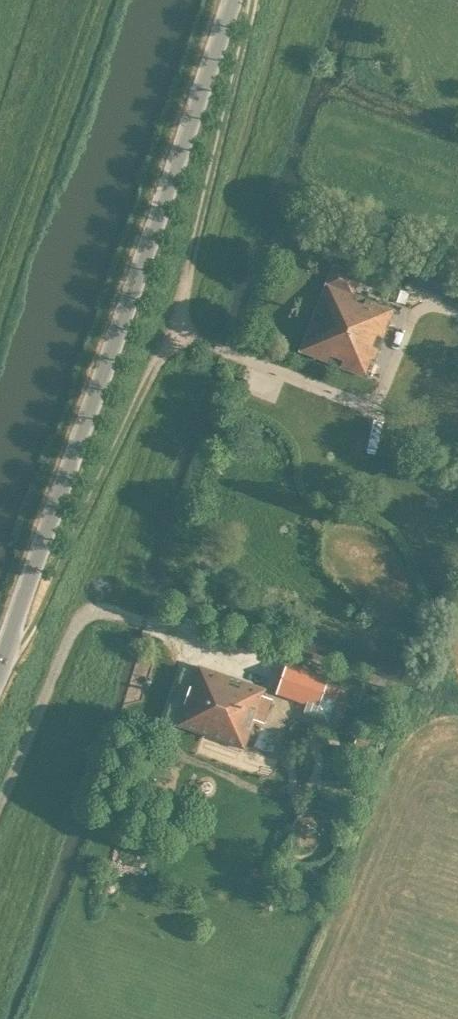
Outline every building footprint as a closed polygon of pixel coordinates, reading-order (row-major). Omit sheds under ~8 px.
[(361,275),(334,265),(300,350),(363,374),(370,357),(374,358),(394,307),(371,298),(355,291),(361,275)] [(286,660),(275,690),(306,701),(302,711),(327,719),(339,684),(326,680),(328,675),(286,660)] [(274,695),(263,691),(265,687),(199,664),(178,723),(244,747),(254,716),(265,720),(274,695)] [(373,737),(357,732),(353,744),(368,749),(373,737)]
